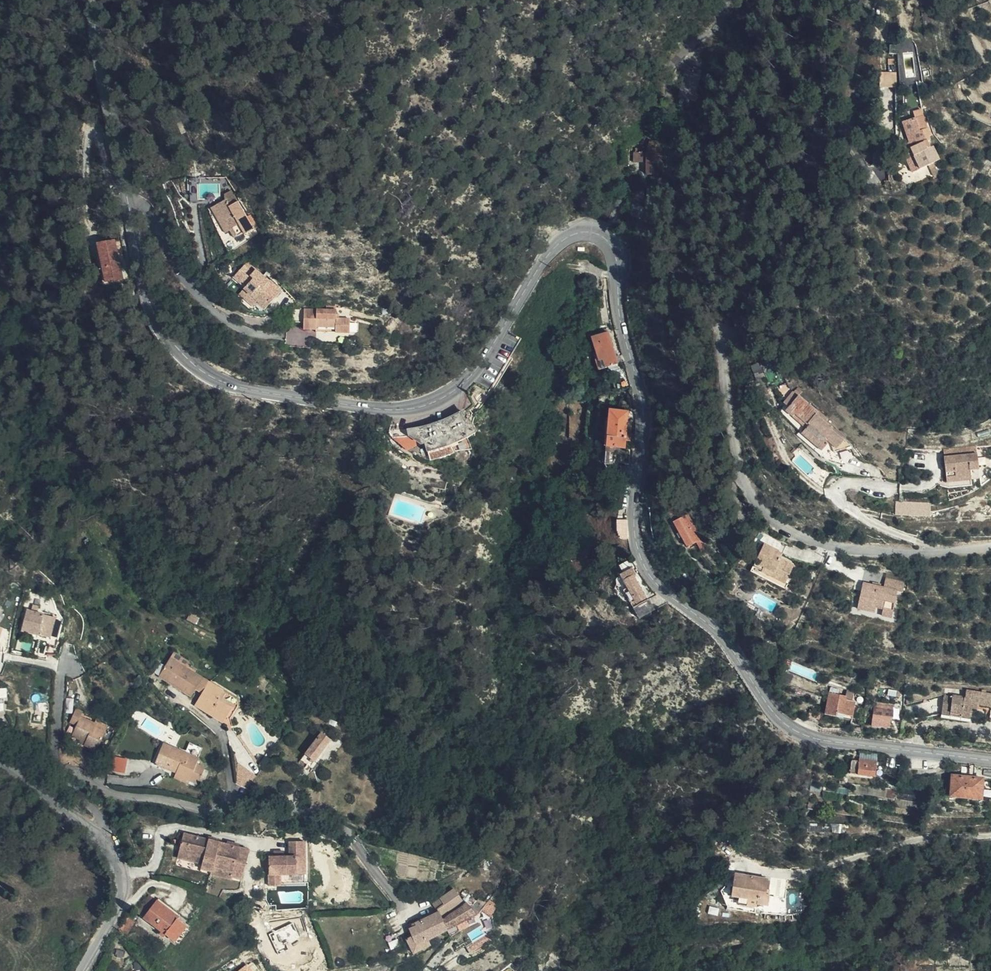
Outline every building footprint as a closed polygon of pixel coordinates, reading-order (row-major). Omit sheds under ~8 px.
[(892,86),(892,73),(876,73),(877,86),(892,86)] [(912,116),(921,112),(919,107),(910,110),(912,116)] [(901,121),(905,132),(925,124),(926,124),(925,123),(924,121),(921,112),(912,116),(901,121)] [(657,130),(651,130),(648,136),(645,143),(655,144),(654,157),(667,157),(674,141),(669,140),(671,133),(669,133),(669,129),(668,128),(666,127),(666,126),(660,124),(657,130)] [(905,132),(908,140),(903,142),(907,153),(911,152),(919,167),(927,163),(928,163),(933,161),(926,147),(929,146),(926,138),(928,137),(927,133),(928,132),(925,124),(905,132)] [(902,151),(910,167),(917,168),(919,167),(911,152),(907,153),(903,142),(899,144),(900,151),(902,151)] [(938,171),(933,161),(928,163),(934,173),(938,171)] [(190,197),(197,197),(197,182),(189,182),(190,197)] [(251,230),(231,195),(224,199),(225,204),(215,209),(229,235),(233,243),(244,237),(245,239),(256,233),(254,228),(251,230)] [(643,205),(642,208),(646,210),(651,214),(654,207),(649,204),(643,205)] [(642,208),(639,214),(648,219),(651,214),(646,210),(642,208)] [(229,235),(215,209),(210,212),(224,237),(229,235)] [(116,283),(105,245),(88,251),(99,288),(116,283)] [(246,289),(245,290),(259,303),(258,305),(265,312),(282,293),(270,282),(269,283),(256,271),(253,275),(244,267),(234,278),(246,289)] [(259,303),(245,290),(240,295),(255,309),(258,305),(259,303)] [(303,332),(316,332),(316,329),(334,330),(334,335),(348,336),(348,322),(335,321),(335,312),(291,310),(288,324),(303,324),(303,332)] [(614,364),(604,332),(589,337),(594,353),(592,353),(597,370),(614,364)] [(765,381),(761,364),(751,367),(755,383),(765,381)] [(483,394),(478,390),(470,399),(477,408),(486,396),(483,394)] [(827,418),(799,393),(786,408),(792,414),(795,411),(808,423),(806,426),(801,431),(821,448),(826,442),(824,440),(826,438),(832,442),(831,444),(832,448),(833,450),(851,445),(832,428),(832,426),(825,420),(827,418)] [(605,447),(624,449),(628,413),(608,411),(605,447)] [(795,411),(792,414),(806,426),(808,423),(795,411)] [(425,445),(427,451),(450,444),(452,444),(473,433),(463,416),(445,426),(422,430),(409,432),(409,435),(412,438),(421,446),(425,445)] [(412,438),(393,439),(395,442),(406,448),(421,446),(412,438)] [(431,462),(455,456),(450,444),(427,451),(430,462),(431,462)] [(946,456),(947,471),(957,469),(957,475),(973,473),(972,468),(981,467),(979,453),(946,456)] [(957,469),(947,471),(948,480),(973,478),(973,473),(957,475),(957,469)] [(436,488),(445,491),(447,484),(439,481),(436,488)] [(897,501),(896,513),(932,514),(933,502),(897,501)] [(696,546),(683,522),(674,528),(687,551),(696,546)] [(781,551),(766,543),(756,564),(765,569),(764,571),(787,583),(796,565),(783,558),(779,556),(781,551)] [(765,569),(756,564),(752,572),(787,590),(790,584),(787,583),(764,571),(765,569)] [(633,574),(629,568),(618,575),(625,586),(634,602),(642,596),(631,576),(633,574)] [(896,593),(901,594),(902,586),(884,582),(882,591),(862,587),(856,612),(872,615),(873,610),(881,612),(879,619),(889,621),(896,593)] [(630,607),(635,604),(634,602),(625,586),(620,589),(630,607)] [(636,617),(652,608),(646,597),(635,604),(630,607),(636,618),(636,617)] [(39,632),(50,635),(55,615),(28,608),(23,628),(31,630),(39,632)] [(60,638),(61,633),(57,616),(55,615),(50,635),(60,638)] [(176,651),(173,657),(188,666),(191,661),(176,651)] [(209,684),(211,680),(188,666),(173,657),(161,675),(194,696),(199,688),(204,692),(209,684)] [(240,698),(211,680),(209,684),(204,692),(197,704),(226,721),(240,698)] [(852,718),(855,703),(845,701),(846,696),(831,694),(832,693),(828,692),(824,716),(835,718),(836,715),(852,718)] [(965,692),(964,700),(942,696),(939,716),(969,721),(971,711),(972,706),(976,707),(990,710),(988,722),(990,722),(990,696),(965,692)] [(100,747),(107,727),(95,723),(97,719),(82,714),(84,710),(77,707),(71,721),(78,724),(74,734),(82,737),(88,740),(87,742),(100,747)] [(807,714),(811,716),(809,721),(815,726),(817,727),(821,715),(820,713),(809,708),(807,714)] [(892,718),(893,711),(875,709),(872,726),(890,729),(891,718),(892,718)] [(95,723),(107,727),(110,721),(98,717),(97,719),(95,723)] [(308,753),(317,759),(332,739),(323,733),(308,753)] [(190,742),(188,746),(202,752),(204,748),(190,742)] [(191,778),(190,780),(199,783),(200,781),(205,769),(206,766),(198,763),(200,758),(186,752),(164,743),(155,763),(177,772),(191,778)] [(186,752),(200,758),(202,752),(188,746),(186,752)] [(867,753),(859,753),(858,765),(882,769),(884,753),(877,753),(867,751),(867,753)] [(112,770),(125,773),(129,757),(115,754),(112,770)] [(250,788),(258,775),(240,762),(238,781),(250,788)] [(209,771),(205,769),(200,781),(205,782),(209,771)] [(189,783),(190,780),(191,778),(177,772),(175,777),(189,783)] [(981,785),(949,783),(947,800),(980,801),(981,785)] [(198,876),(208,878),(210,870),(214,850),(203,848),(204,843),(179,837),(177,847),(183,848),(180,864),(199,868),(198,876)] [(270,856),(271,885),(282,885),(282,873),(298,873),(297,855),(306,855),(305,840),(292,840),(292,855),(286,855),(276,855),(270,856)] [(230,875),(230,880),(240,882),(247,852),(215,845),(214,850),(210,870),(230,875)] [(174,863),(180,864),(183,848),(177,847),(174,863)] [(297,855),(298,873),(306,872),(306,855),(297,855)] [(229,882),(230,880),(230,875),(210,870),(208,878),(229,882)] [(769,876),(736,871),(732,895),(739,896),(745,897),(758,899),(758,902),(769,904),(771,891),(767,891),(769,876)] [(443,900),(444,902),(448,908),(458,903),(471,893),(460,880),(446,889),(450,895),(443,900)] [(458,903),(448,908),(453,921),(456,926),(461,923),(459,918),(482,906),(482,904),(472,892),(458,903)] [(491,896),(482,906),(487,910),(494,900),(491,896)] [(738,903),(757,906),(758,902),(758,899),(745,897),(739,896),(738,903)] [(138,917),(146,922),(159,905),(151,899),(138,917)] [(435,906),(444,925),(453,921),(448,908),(444,902),(435,906)] [(159,905),(146,922),(177,945),(189,930),(180,924),(182,921),(159,905)] [(436,929),(444,925),(435,906),(418,915),(418,918),(416,920),(419,927),(423,934),(433,930),(436,929)] [(417,928),(422,942),(436,936),(433,930),(423,934),(419,927),(417,928)] [(487,932),(466,945),(469,950),(474,958),(495,945),(487,932)] [(469,950),(466,945),(457,951),(460,956),(469,950)]
